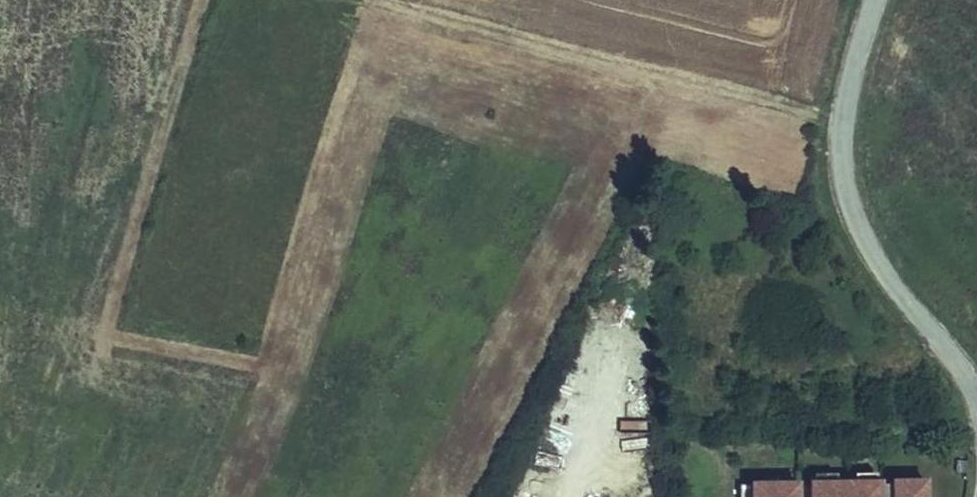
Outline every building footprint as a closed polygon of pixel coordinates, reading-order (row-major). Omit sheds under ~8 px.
[(849,478),(838,478),(838,488),(849,489),(849,478)] [(868,478),(857,478),(857,488),(868,489),(868,478)]
